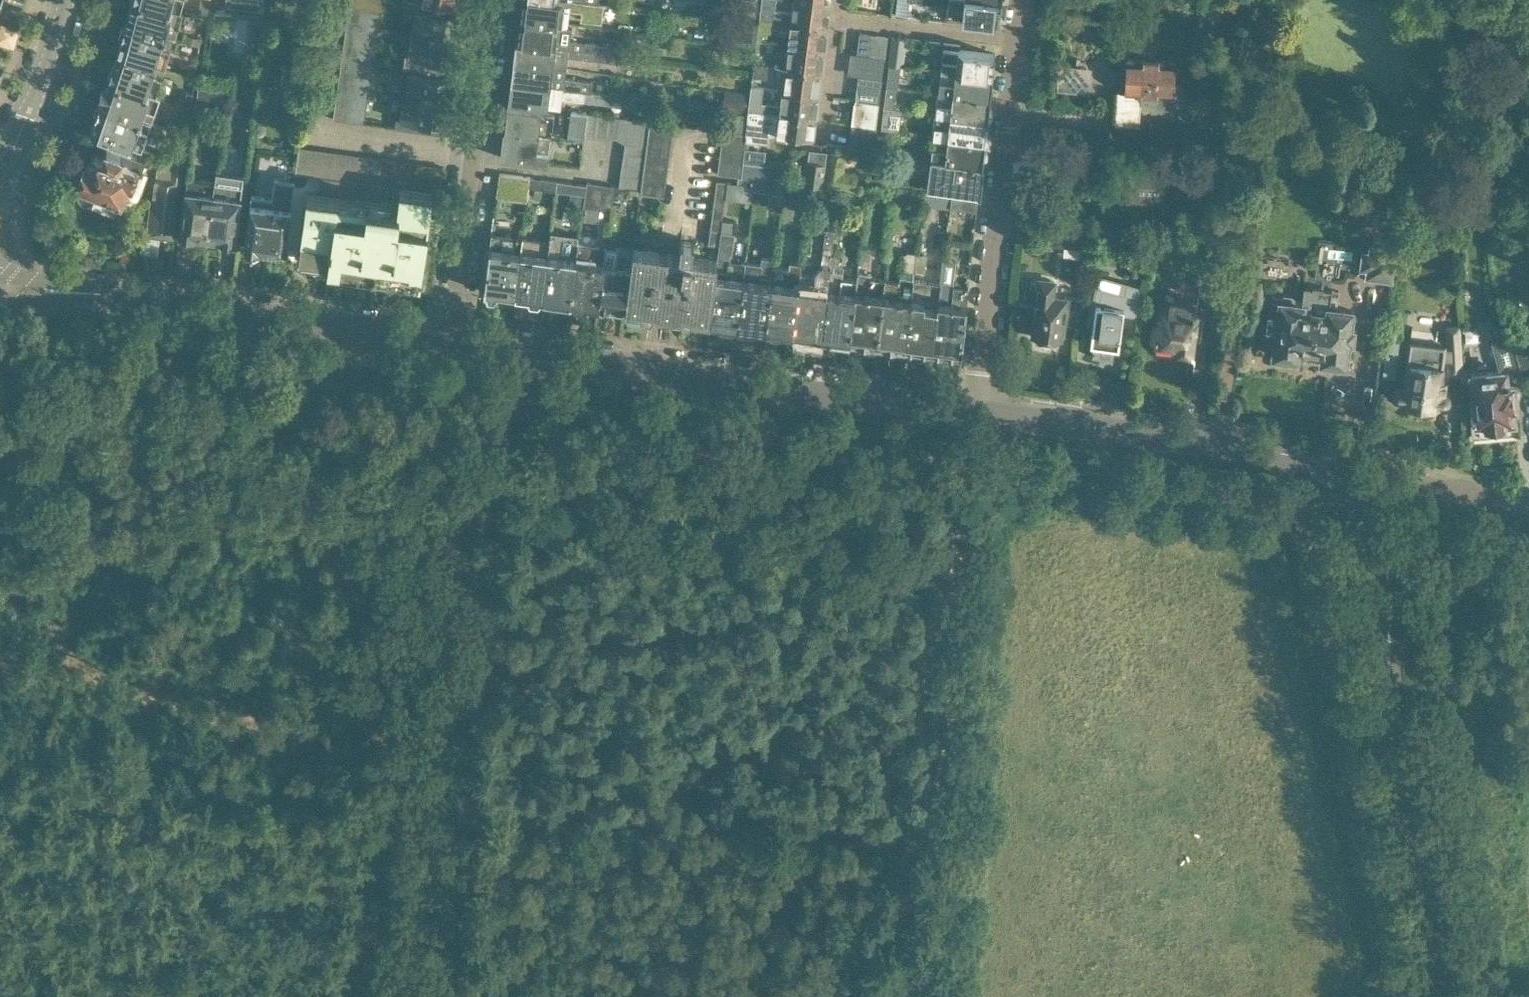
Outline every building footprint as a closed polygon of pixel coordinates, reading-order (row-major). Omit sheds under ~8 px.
[(183,12),(143,0),(132,0),(126,23),(174,38),(174,37),(176,38),(183,12)] [(184,0),(143,0),(183,12),(183,11),(182,10),(184,0)] [(264,14),(266,0),(227,0),(226,10),(264,14)] [(382,0),(351,0),(350,8),(380,12),(382,0)] [(409,32),(454,38),(457,15),(459,5),(421,0),(414,0),(409,32)] [(604,4),(577,0),(522,0),(520,17),(560,22),(560,21),(563,21),(564,11),(564,9),(582,10),(581,20),(601,23),(604,4)] [(730,17),(753,20),(755,0),(732,0),(730,17)] [(829,8),(829,6),(795,1),(793,11),(775,9),(777,0),(762,0),(760,19),(827,27),(829,8)] [(896,15),(909,17),(911,0),(898,0),(896,15)] [(1001,0),(913,0),(949,4),(947,21),(963,23),(963,18),(999,22),(1001,0)] [(378,24),(380,12),(350,8),(348,20),(378,24)] [(559,25),(560,22),(520,17),(517,41),(627,55),(629,46),(614,43),(614,45),(598,43),(599,41),(586,40),(586,41),(571,39),(573,27),(559,25)] [(824,51),(826,29),(827,27),(760,19),(758,39),(767,40),(769,30),(773,31),(773,27),(788,28),(788,27),(791,27),(789,47),(824,51)] [(377,37),(378,24),(348,20),(347,32),(377,37)] [(166,67),(174,38),(126,23),(119,51),(166,67)] [(375,48),(377,37),(347,32),(345,44),(375,48)] [(450,70),(454,38),(409,32),(405,64),(450,70)] [(888,37),(872,35),(860,33),(858,52),(870,54),(886,56),(888,37)] [(903,66),(906,39),(893,37),(890,65),(901,66),(903,66)] [(627,55),(517,41),(514,61),(567,68),(569,55),(626,63),(627,55)] [(992,76),(995,55),(995,54),(959,49),(959,45),(943,43),(940,70),(992,76)] [(373,61),(375,48),(345,44),(343,57),(373,61)] [(821,72),(824,51),(789,47),(787,67),(787,68),(821,72)] [(158,94),(166,67),(119,51),(109,78),(157,95),(158,94)] [(884,68),(886,56),(870,54),(866,76),(883,78),(884,68)] [(372,74),(373,61),(343,57),(342,70),(372,74)] [(1117,90),(1115,123),(1140,125),(1141,107),(1173,108),(1178,108),(1183,105),(1186,100),(1187,95),(1187,90),(1184,84),(1179,80),(1174,80),(1175,60),(1129,58),(1127,91),(1117,90)] [(514,61),(512,81),(596,92),(599,73),(567,68),(514,61)] [(446,102),(449,79),(450,70),(405,64),(400,96),(446,102)] [(1060,64),(1058,89),(1084,91),(1086,66),(1060,64)] [(899,86),(901,66),(890,65),(887,87),(897,88),(897,85),(899,86)] [(819,93),(821,72),(787,68),(787,67),(776,66),(775,74),(785,76),(783,92),(818,97),(819,93)] [(370,86),(372,74),(342,70),(340,82),(370,86)] [(990,98),(992,76),(940,70),(937,92),(990,98)] [(879,104),(883,78),(859,75),(856,100),(879,104)] [(152,122),(161,96),(161,95),(158,94),(157,95),(109,78),(101,103),(152,122)] [(612,94),(512,81),(509,101),(561,107),(563,97),(611,103),(612,94)] [(369,98),(370,86),(340,82),(339,94),(369,98)] [(751,94),(749,109),(761,111),(762,102),(764,86),(752,84),(751,94)] [(894,110),(897,88),(887,87),(884,109),(894,110)] [(736,92),(734,111),(735,111),(749,113),(749,109),(751,94),(736,92)] [(816,117),(818,97),(783,92),(781,104),(762,102),(761,111),(780,113),(816,117)] [(987,120),(990,98),(937,92),(934,114),(987,120)] [(367,110),(369,98),(339,94),(337,106),(367,110)] [(441,134),(446,102),(400,96),(396,128),(441,134)] [(876,127),(879,104),(856,100),(853,124),(877,128),(877,127),(876,127)] [(142,148),(152,122),(101,103),(92,128),(142,148)] [(365,124),(367,110),(337,106),(336,118),(334,118),(334,120),(365,124)] [(555,112),(509,106),(505,132),(551,138),(555,112)] [(585,133),(588,111),(572,109),(569,133),(584,135),(585,133)] [(814,138),(816,117),(780,113),(761,111),(749,109),(749,113),(748,119),(760,120),(759,132),(814,138)] [(892,129),(894,110),(884,109),(881,128),(892,129)] [(595,134),(598,113),(588,111),(585,133),(595,134)] [(746,133),(748,119),(749,113),(735,111),(734,124),(725,123),(724,130),(746,133)] [(606,135),(609,114),(598,113),(595,134),(606,135)] [(617,137),(620,115),(609,114),(606,135),(616,137),(617,137)] [(985,143),(987,120),(934,114),(931,137),(985,143)] [(649,133),(650,121),(651,119),(620,115),(617,137),(626,142),(626,143),(647,146),(649,133)] [(672,136),(674,124),(650,121),(649,133),(672,136)] [(875,149),(877,128),(853,124),(850,146),(875,149)] [(746,133),(724,130),(722,142),(746,145),(748,134),(746,133)] [(185,165),(189,135),(179,132),(176,157),(174,157),(173,161),(185,165)] [(548,162),(551,138),(505,132),(502,156),(548,162)] [(671,149),(672,136),(649,133),(647,146),(671,149)] [(982,165),(985,143),(931,137),(929,158),(982,165)] [(744,157),(746,145),(722,142),(721,154),(744,157)] [(646,157),(647,146),(626,143),(624,154),(646,157)] [(142,170),(146,162),(107,145),(103,154),(94,151),(89,163),(87,162),(78,183),(81,184),(78,191),(78,192),(78,194),(78,195),(78,196),(79,198),(79,199),(80,200),(82,201),(83,202),(84,203),(86,204),(87,204),(89,204),(91,203),(93,202),(95,201),(96,200),(97,198),(99,191),(122,200),(124,197),(131,200),(133,195),(138,197),(147,172),(142,170)] [(669,160),(671,149),(647,146),(646,157),(669,160)] [(308,174),(311,150),(302,149),(303,147),(299,147),(295,172),(308,174)] [(320,176),(323,151),(311,150),(308,174),(320,176)] [(332,177),(335,153),(323,151),(320,176),(324,176),(332,177)] [(344,179),(347,155),(335,153),(332,177),(344,179)] [(644,168),(646,157),(624,154),(623,165),(644,168)] [(742,175),(744,157),(721,154),(718,172),(742,175)] [(356,181),(359,156),(347,155),(344,179),(356,181)] [(368,182),(372,158),(359,156),(356,181),(368,182)] [(668,171),(669,160),(646,157),(644,168),(668,171)] [(380,184),(384,160),(372,158),(368,182),(380,184)] [(979,192),(982,165),(929,158),(925,186),(979,192)] [(393,186),(396,161),(384,160),(380,184),(393,186)] [(175,238),(185,165),(173,161),(172,176),(156,174),(153,196),(152,196),(146,235),(175,238)] [(405,188),(408,163),(396,161),(393,186),(405,188)] [(1114,167),(1112,191),(1125,192),(1125,198),(1161,200),(1163,165),(1124,162),(1124,167),(1114,167)] [(417,189),(420,164),(408,163),(405,188),(417,189)] [(429,191),(432,166),(420,164),(417,189),(429,191)] [(643,178),(644,168),(623,165),(621,175),(643,178)] [(441,193),(445,166),(442,166),(442,167),(432,166),(429,191),(433,192),(441,193)] [(667,181),(668,171),(644,168),(643,178),(667,181)] [(835,168),(833,186),(841,188),(841,189),(864,193),(867,173),(835,168)] [(218,173),(216,182),(207,243),(222,246),(223,242),(235,243),(245,177),(218,173)] [(499,182),(519,184),(520,175),(500,173),(499,182)] [(641,188),(643,178),(621,175),(620,185),(641,188)] [(253,193),(245,247),(260,249),(260,247),(285,250),(294,179),(276,176),(273,195),(253,193)] [(344,179),(332,177),(324,176),(322,192),(307,190),(298,254),(388,266),(388,272),(389,273),(390,266),(421,270),(433,192),(429,191),(417,189),(405,188),(393,186),(380,184),(368,182),(356,181),(344,179)] [(207,243),(216,182),(189,178),(181,235),(193,237),(192,241),(207,243)] [(665,195),(667,181),(643,178),(641,188),(642,188),(641,192),(665,195)] [(728,181),(718,179),(716,196),(726,197),(728,181)] [(558,181),(556,191),(586,195),(587,186),(558,181)] [(613,204),(615,185),(615,184),(588,181),(587,186),(586,195),(585,206),(600,207),(601,203),(613,204)] [(898,186),(897,196),(907,198),(908,187),(898,186)] [(813,190),(810,207),(834,211),(837,193),(813,190)] [(950,208),(952,194),(929,191),(928,205),(950,208)] [(977,211),(979,197),(952,194),(950,208),(977,211)] [(724,214),(724,207),(726,197),(716,196),(713,212),(724,214)] [(724,214),(713,212),(711,229),(721,230),(722,222),(724,214)] [(1051,227),(1048,242),(1076,246),(1078,230),(1051,227)] [(821,333),(826,290),(830,264),(831,253),(832,253),(835,229),(827,228),(822,262),(816,268),(816,273),(801,271),(793,330),(821,333)] [(737,323),(745,261),(729,259),(729,256),(733,254),(735,232),(721,230),(719,244),(720,245),(718,259),(709,318),(720,319),(722,320),(724,321),(726,322),(729,322),(731,323),(734,323),(736,322),(737,323)] [(516,293),(523,235),(492,231),(485,288),(486,288),(489,293),(495,294),(498,291),(516,293)] [(552,233),(551,239),(543,296),(571,300),(579,242),(579,236),(552,233)] [(543,296),(551,239),(523,235),(516,293),(529,294),(530,298),(538,299),(541,296),(543,296)] [(1132,236),(1128,266),(1142,267),(1146,238),(1132,236)] [(709,318),(718,259),(693,255),(695,241),(682,240),(680,254),(634,247),(631,268),(625,307),(709,318)] [(604,264),(605,264),(607,246),(579,242),(571,300),(573,300),(575,303),(584,304),(586,302),(599,304),(604,264)] [(1363,249),(1361,267),(1367,268),(1367,276),(1392,279),(1393,267),(1395,250),(1396,245),(1371,242),(1370,250),(1363,249)] [(859,262),(870,264),(872,246),(861,245),(859,262)] [(914,278),(915,270),(917,252),(908,251),(903,255),(900,280),(885,278),(877,341),(905,345),(914,278)] [(927,254),(917,252),(915,270),(925,271),(927,254)] [(840,254),(832,253),(831,253),(830,264),(839,265),(840,254)] [(773,265),(774,265),(775,258),(763,257),(762,262),(745,261),(737,323),(740,323),(741,324),(744,325),(746,325),(748,325),(752,325),(754,325),(756,325),(765,326),(773,265)] [(1103,259),(1101,269),(1122,274),(1125,264),(1103,259)] [(793,330),(801,271),(802,262),(790,260),(789,267),(774,265),(773,265),(765,326),(767,326),(769,327),(771,328),(772,329),(774,329),(775,329),(778,329),(779,329),(781,328),(793,330)] [(631,268),(605,264),(604,264),(599,304),(625,307),(631,268)] [(877,341),(885,278),(872,276),(872,273),(859,271),(858,279),(857,279),(849,337),(877,341)] [(1202,276),(1199,304),(1220,306),(1224,277),(1202,276)] [(849,337),(857,279),(844,277),(842,292),(826,290),(821,333),(849,337)] [(932,348),(941,283),(928,281),(928,280),(914,278),(905,345),(932,348)] [(1042,280),(1033,335),(1039,336),(1039,337),(1040,337),(1040,338),(1041,338),(1041,339),(1042,339),(1043,339),(1043,340),(1044,340),(1045,340),(1045,341),(1046,341),(1047,341),(1048,341),(1049,341),(1050,341),(1050,340),(1051,340),(1052,340),(1053,340),(1053,339),(1054,339),(1054,338),(1055,338),(1061,339),(1063,323),(1078,325),(1082,299),(1066,297),(1066,299),(1053,298),(1056,282),(1042,280)] [(961,352),(969,287),(941,283),(932,348),(961,352)] [(1352,351),(1357,318),(1352,317),(1353,308),(1335,306),(1337,291),(1323,290),(1323,287),(1314,286),(1314,288),(1306,287),(1304,302),(1295,301),(1296,297),(1292,294),(1285,294),(1281,296),(1281,299),(1280,299),(1279,302),(1274,301),(1272,313),(1270,313),(1269,325),(1270,325),(1267,340),(1276,341),(1274,354),(1297,358),(1297,355),(1322,358),(1321,361),(1345,364),(1347,351),(1352,351)] [(1118,346),(1123,313),(1138,315),(1141,294),(1118,292),(1101,287),(1091,323),(1093,324),(1090,342),(1094,343),(1092,356),(1113,359),(1115,346),(1118,346)] [(1152,342),(1156,343),(1178,346),(1177,350),(1181,351),(1181,354),(1188,355),(1189,352),(1192,352),(1194,337),(1200,337),(1202,318),(1197,317),(1198,308),(1193,308),(1193,304),(1186,303),(1186,298),(1179,297),(1179,294),(1168,293),(1165,306),(1164,307),(1163,318),(1160,318),(1158,328),(1154,328),(1152,342)] [(1462,325),(1450,325),(1451,373),(1463,373),(1462,325)] [(1500,369),(1472,372),(1476,414),(1472,415),(1474,436),(1517,432),(1517,421),(1514,422),(1513,408),(1515,408),(1514,387),(1526,383),(1518,365),(1507,326),(1494,329),(1493,342),(1500,369)] [(1513,334),(1522,365),(1528,363),(1528,331),(1528,330),(1513,334)] [(1443,394),(1444,381),(1442,381),(1444,367),(1440,366),(1441,359),(1427,358),(1427,362),(1410,360),(1410,363),(1409,363),(1405,388),(1402,388),(1401,387),(1400,387),(1398,388),(1397,388),(1396,389),(1395,390),(1395,392),(1394,393),(1395,395),(1395,396),(1396,397),(1397,398),(1398,398),(1403,399),(1403,401),(1409,402),(1408,406),(1410,408),(1412,409),(1414,410),(1416,411),(1418,412),(1420,412),(1422,412),(1424,412),(1427,412),(1430,411),(1432,410),(1432,406),(1437,407),(1437,404),(1442,405),(1444,405),(1445,405),(1446,404),(1447,403),(1448,402),(1448,401),(1448,400),(1448,398),(1447,396),(1445,395),(1444,394),(1443,394)]
